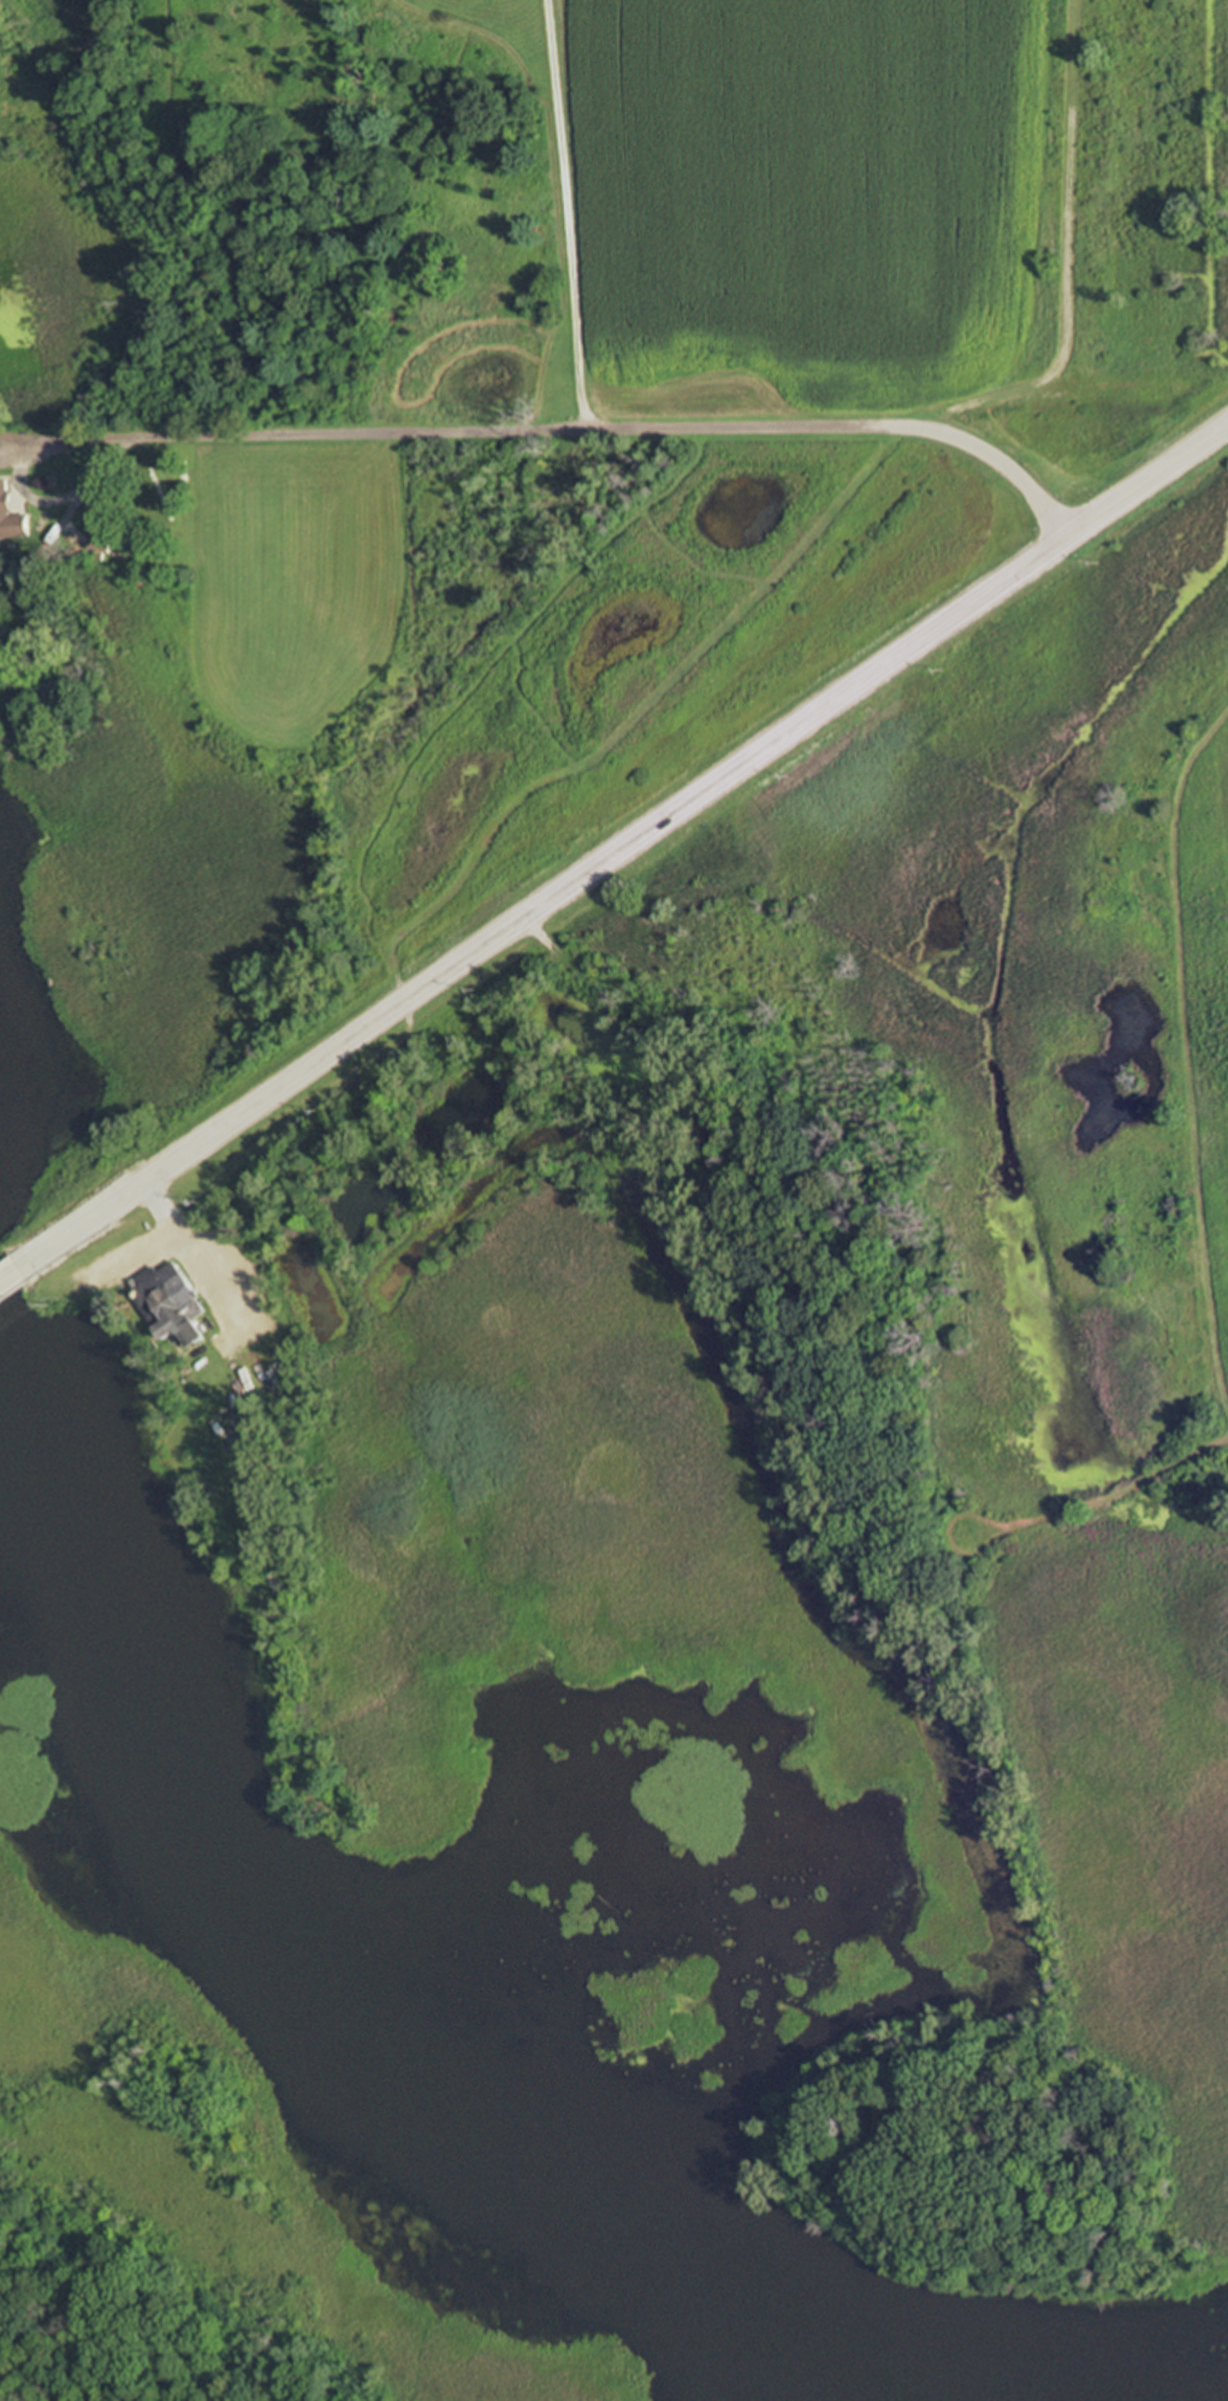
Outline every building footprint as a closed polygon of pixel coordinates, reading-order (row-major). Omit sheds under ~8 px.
[(12,515),(12,479),(0,479),(0,538),(31,537),(30,514),(12,515)] [(110,558),(111,536),(92,535),(91,557),(110,558)] [(14,640),(11,615),(0,616),(0,641),(14,640)] [(136,1278),(164,1322),(156,1327),(164,1340),(180,1331),(190,1348),(208,1337),(195,1317),(206,1310),(176,1261),(158,1272),(155,1267),(136,1278)]
